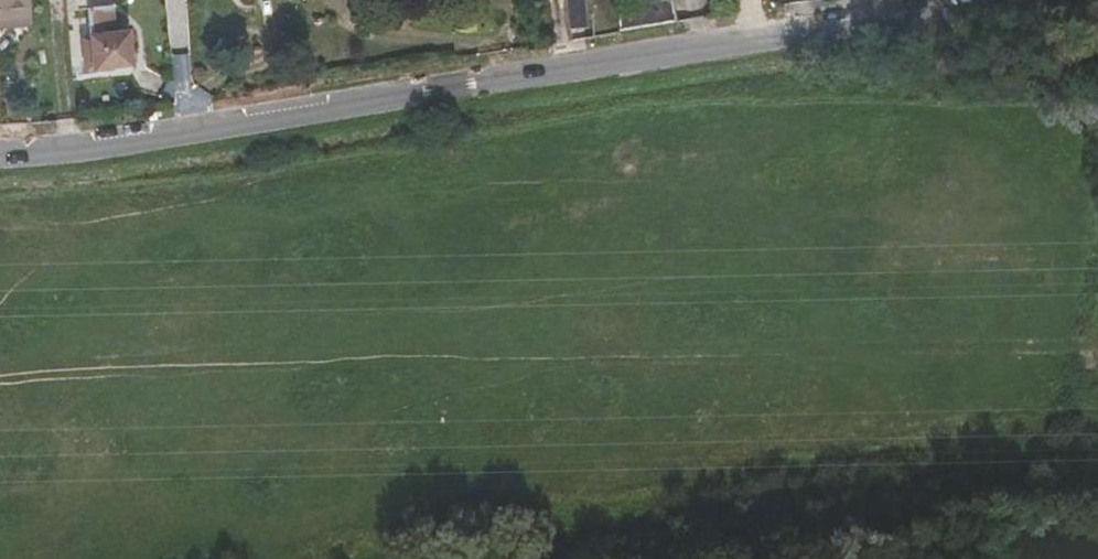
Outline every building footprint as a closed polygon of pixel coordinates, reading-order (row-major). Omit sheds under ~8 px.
[(34,13),(32,0),(0,0),(0,16),(34,13)] [(574,25),(591,22),(589,0),(572,0),(574,25)] [(675,25),(672,0),(618,8),(619,33),(675,25)] [(128,31),(114,32),(112,2),(89,3),(93,69),(130,67),(128,31)]
